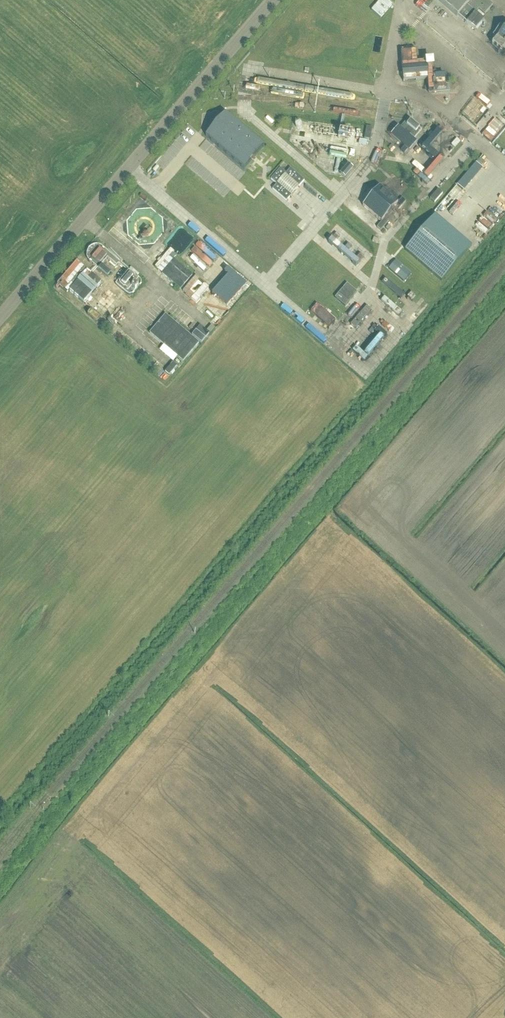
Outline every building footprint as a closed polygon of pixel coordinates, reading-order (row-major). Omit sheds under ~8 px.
[(361,0),(344,0),(342,1),(352,10),(361,0)] [(363,38),(392,5),(386,0),(380,0),(361,21),(352,13),(343,23),(345,24),(345,23),(353,30),(354,29),(363,38)] [(457,17),(466,6),(475,14),(478,10),(484,15),(492,5),(486,0),(437,0),(457,17)] [(475,31),(483,22),(474,14),(466,23),(475,31)] [(491,45),(504,57),(504,29),(491,45)] [(427,80),(428,92),(446,91),(445,76),(432,77),(432,69),(433,69),(433,61),(425,62),(425,63),(417,64),(416,52),(401,53),(402,69),(402,77),(403,77),(403,82),(427,80)] [(322,80),(345,84),(346,77),(323,73),(322,80)] [(299,75),(298,82),(310,85),(312,79),(299,75)] [(244,170),(264,147),(225,114),(205,137),(244,170)] [(401,128),(414,139),(422,130),(417,127),(412,123),(413,123),(408,119),(401,128)] [(431,121),(414,142),(418,145),(414,150),(434,166),(440,158),(426,148),(441,128),(431,121)] [(494,139),(504,147),(504,146),(504,126),(494,139)] [(453,168),(462,177),(470,168),(462,160),(453,168)] [(479,172),(484,165),(480,162),(475,169),(479,172)] [(348,166),(341,176),(346,179),(352,169),(348,166)] [(468,185),(474,177),(471,174),(464,182),(468,185)] [(461,192),(465,186),(453,176),(448,181),(461,192)] [(475,188),(488,199),(493,193),(480,182),(475,188)] [(379,188),(363,208),(381,223),(397,203),(379,188)] [(471,190),(466,196),(480,209),(485,202),(471,190)] [(454,195),(443,212),(452,218),(455,213),(469,222),(477,209),(454,195)] [(497,213),(501,217),(504,213),(504,207),(503,205),(497,213)] [(434,215),(404,249),(440,281),(470,246),(434,215)] [(93,264),(96,260),(92,256),(97,251),(92,247),(84,256),(93,264)] [(100,247),(96,251),(112,268),(117,264),(100,247)] [(393,264),(408,277),(414,270),(399,257),(393,264)] [(193,276),(174,260),(162,274),(181,290),(193,276)] [(82,269),(75,278),(79,281),(69,292),(85,306),(102,286),(82,269)] [(126,298),(136,285),(126,278),(129,274),(122,269),(117,275),(125,281),(118,291),(126,298)] [(199,344),(166,315),(150,334),(184,362),(199,344)] [(173,364),(165,373),(169,376),(177,367),(173,364)]
